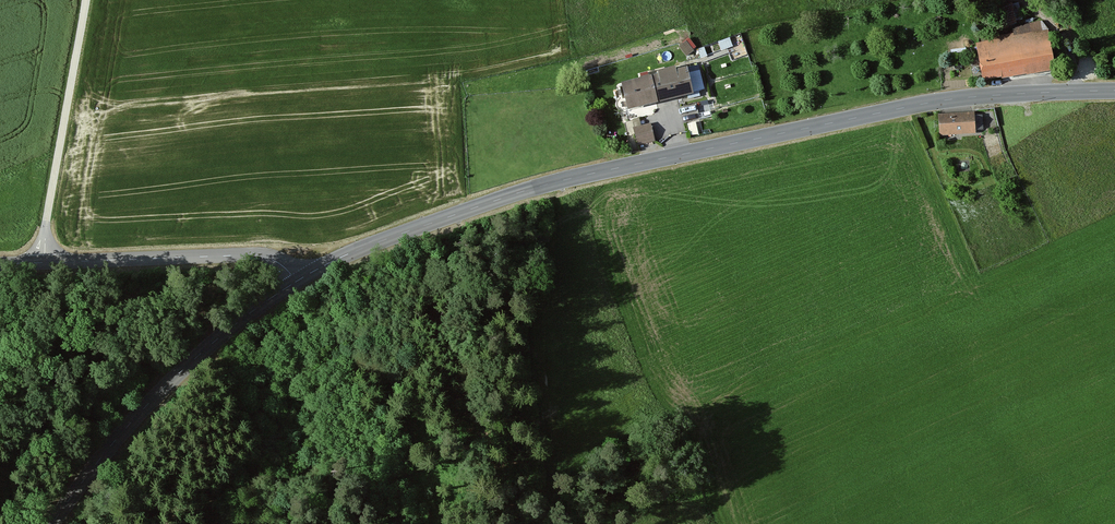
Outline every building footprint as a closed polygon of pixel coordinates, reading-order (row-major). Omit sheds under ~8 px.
[(1005,22),(1018,20),(1015,1),(1002,3),(1005,22)] [(1052,72),(1046,33),(1011,39),(1010,36),(992,39),(993,42),(973,45),(979,83),(1052,72)] [(676,49),(684,57),(690,52),(682,44),(676,49)] [(696,67),(672,73),(671,69),(653,74),(654,77),(616,87),(624,114),(689,97),(690,101),(704,97),(696,67)] [(971,136),(970,114),(935,115),(935,137),(971,136)] [(651,145),(647,127),(630,131),(635,149),(651,145)]
